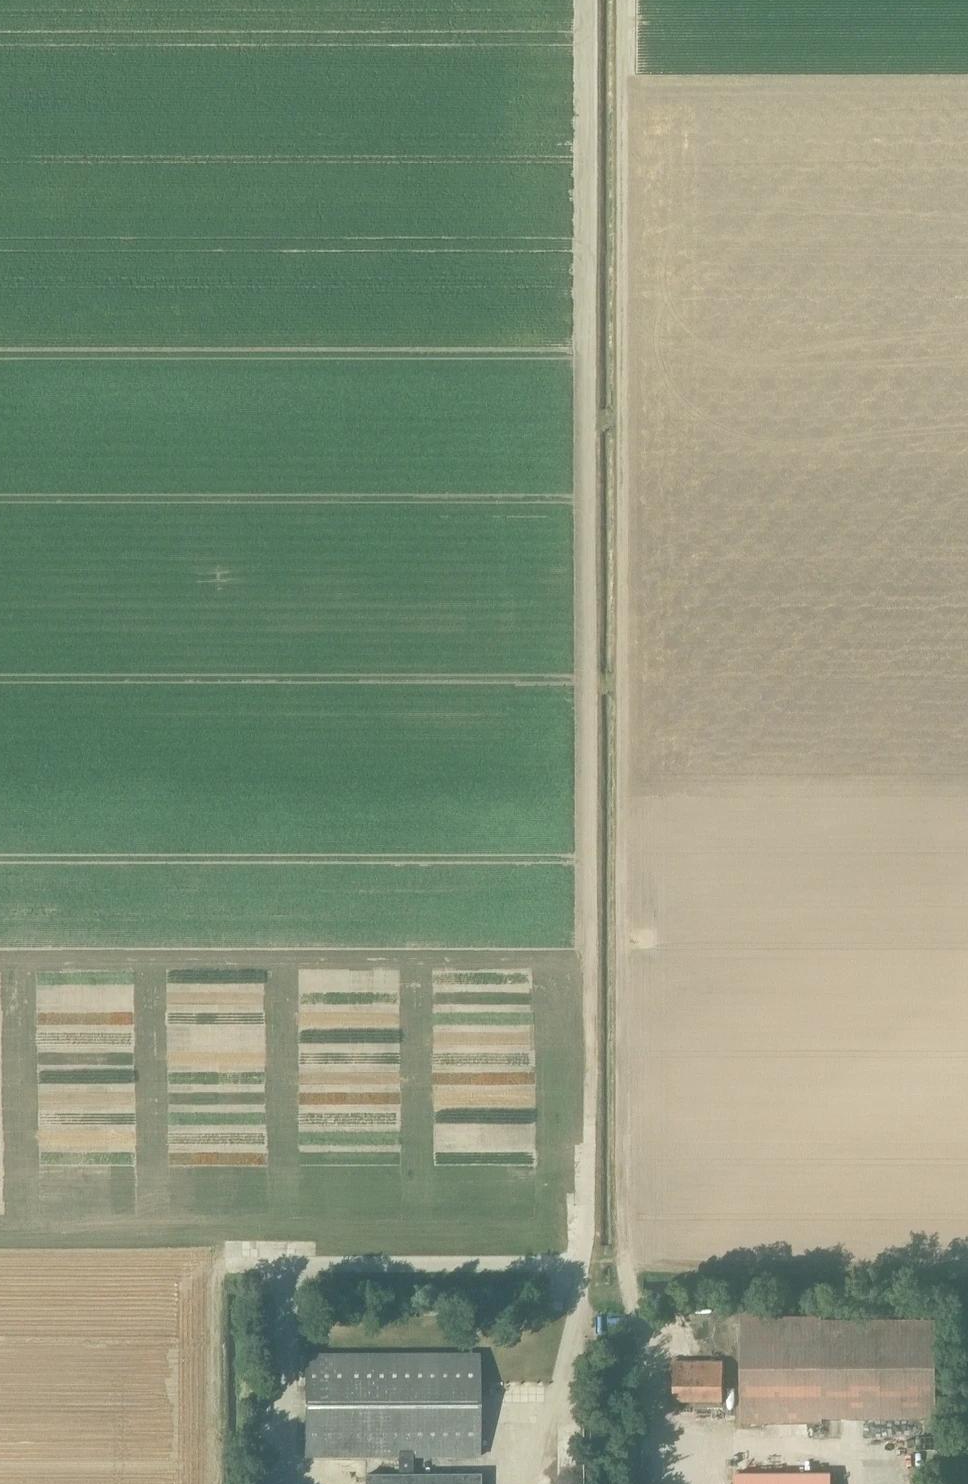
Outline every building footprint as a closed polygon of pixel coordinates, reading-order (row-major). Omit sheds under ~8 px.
[(741,1419),(931,1417),(930,1373),(938,1373),(938,1365),(930,1365),(930,1320),(740,1322),(741,1419)] [(397,1475),(413,1475),(413,1458),(480,1458),(479,1354),(304,1355),(304,1459),(397,1458),(397,1475)] [(722,1404),(722,1362),(673,1362),(673,1404),(722,1404)] [(480,1475),(413,1475),(397,1475),(367,1475),(367,1483),(480,1483),(480,1475)] [(734,1475),(734,1483),(831,1483),(831,1475),(734,1475)]
